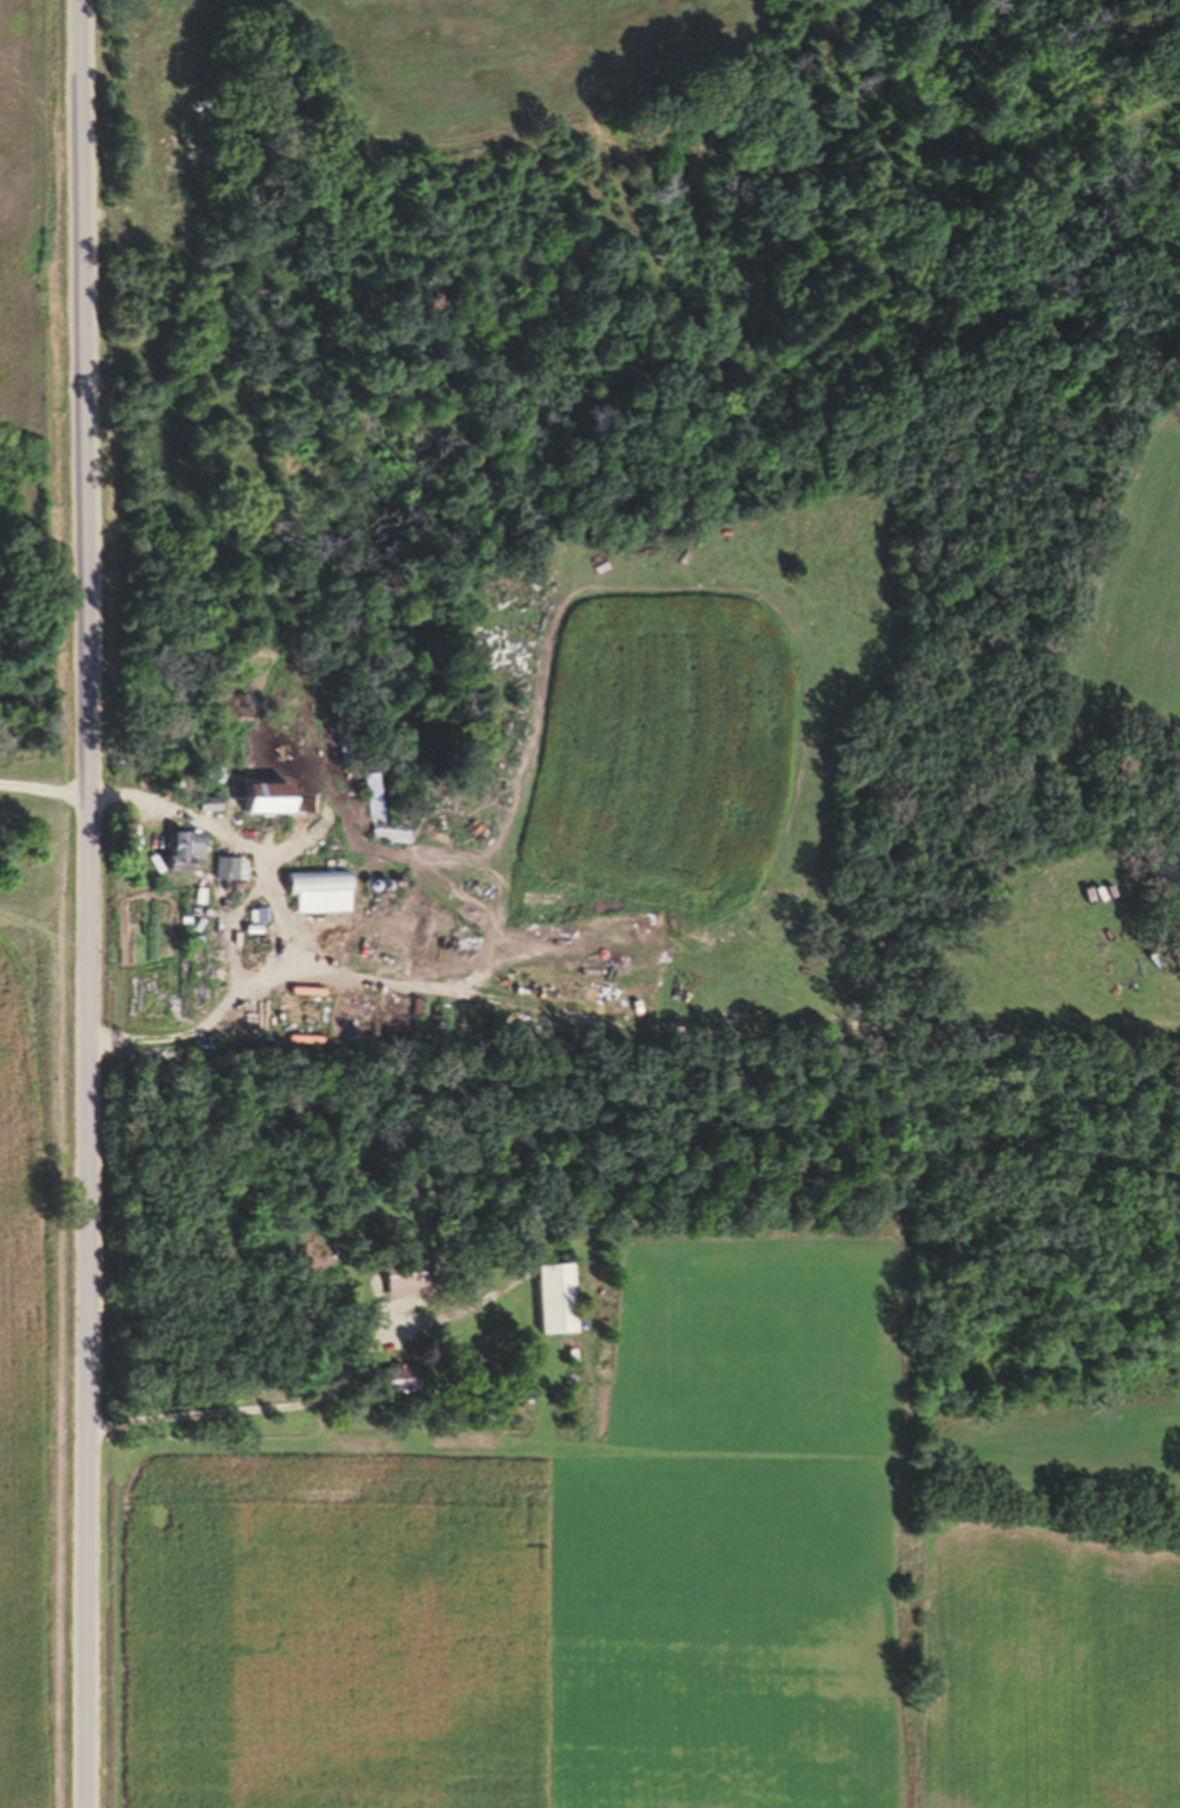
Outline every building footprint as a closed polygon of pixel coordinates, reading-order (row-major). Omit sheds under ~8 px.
[(400,846),(399,835),(377,837),(373,782),(358,783),(362,848),(400,846)] [(293,793),(241,793),(241,822),(293,822),(293,793)] [(192,881),(192,867),(202,867),(202,842),(165,842),(165,881),(192,881)] [(347,901),(345,869),(323,870),(324,881),(282,883),(284,904),(347,901)] [(384,1303),(423,1295),(418,1271),(379,1279),(384,1303)] [(536,1345),(573,1343),(570,1274),(532,1276),(536,1345)]
